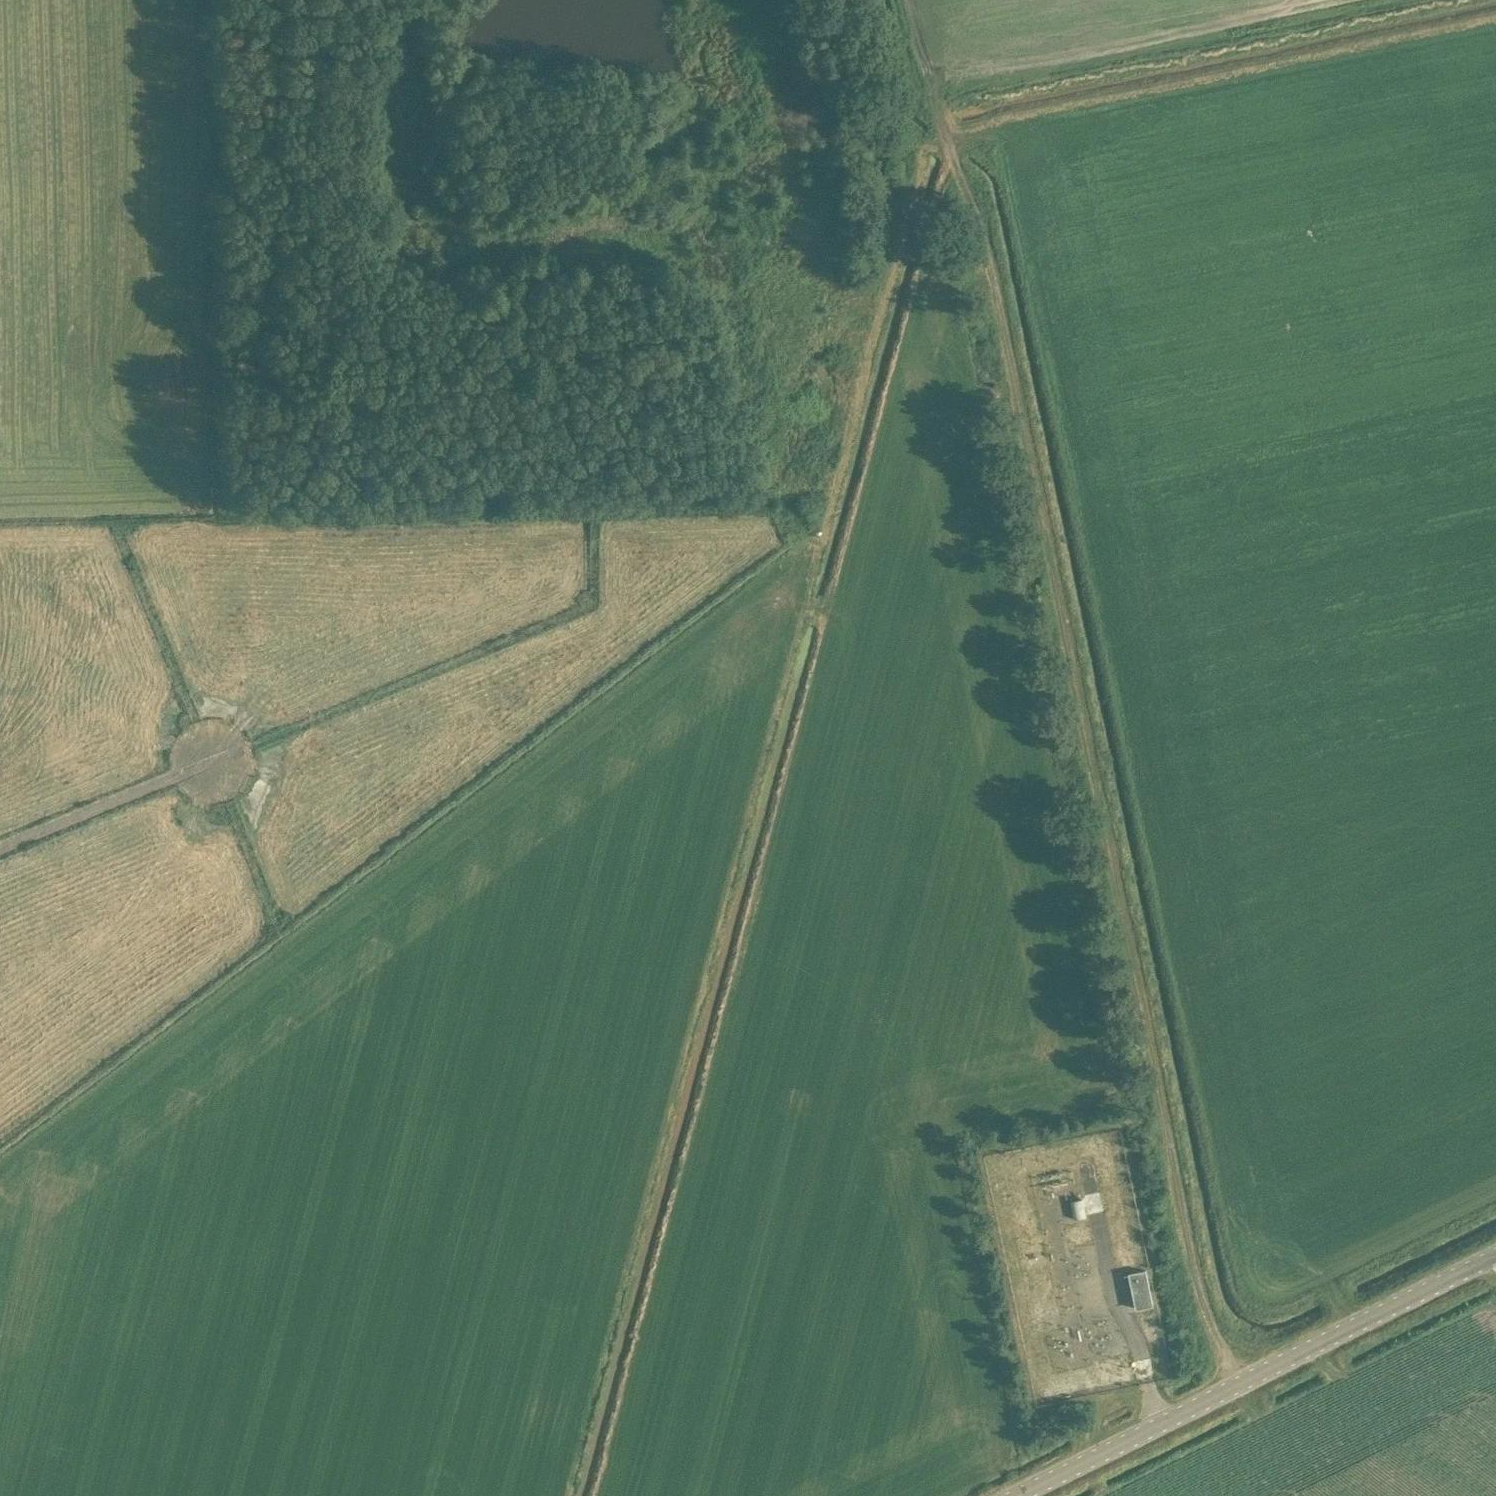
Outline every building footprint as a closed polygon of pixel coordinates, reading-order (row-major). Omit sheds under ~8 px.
[(1066,1200),(1072,1219),(1104,1209),(1094,1178),(1082,1182),(1086,1194),(1066,1200)] [(1129,1273),(1136,1309),(1154,1305),(1147,1269),(1129,1273)]
